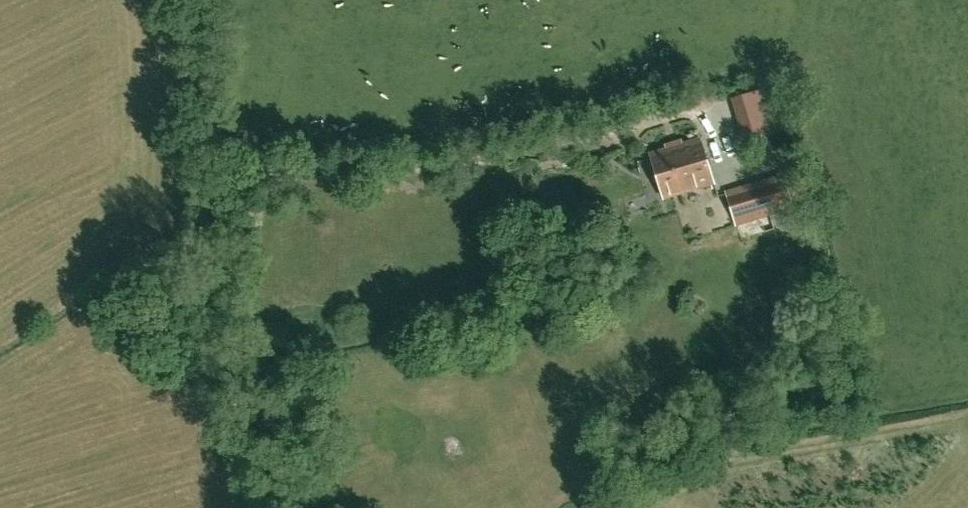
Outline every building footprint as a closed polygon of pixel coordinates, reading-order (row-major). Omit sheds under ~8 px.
[(769,122),(760,125),(764,137),(772,134),(769,122)] [(651,154),(664,198),(713,183),(700,139),(651,154)] [(727,192),(737,225),(794,209),(783,176),(727,192)]
